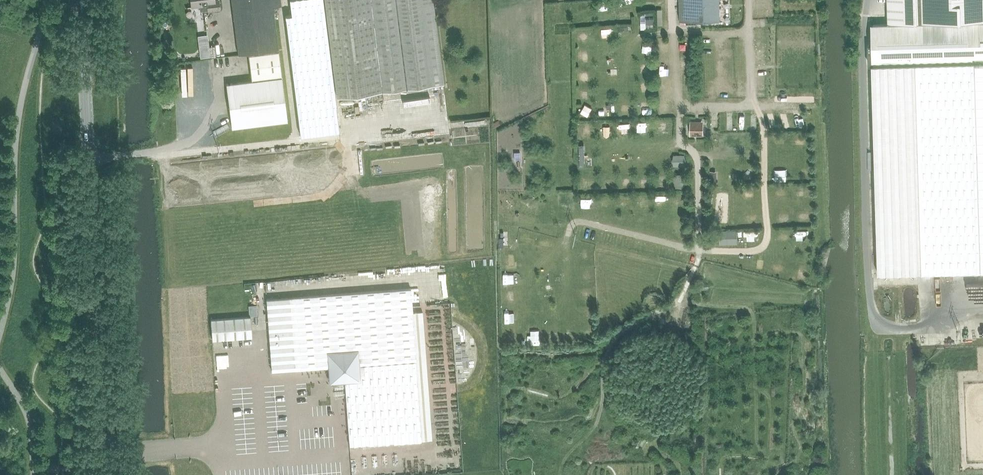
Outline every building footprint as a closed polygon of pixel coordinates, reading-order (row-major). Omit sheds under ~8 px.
[(192,6),(200,5),(200,11),(208,10),(220,9),(219,0),(191,0),(192,6)] [(281,5),(280,0),(232,0),(239,54),(278,49),(273,6),(281,5)] [(323,0),(290,0),(292,15),(285,15),(300,136),(339,131),(323,0)] [(431,85),(443,84),(433,0),(325,0),(337,97),(431,85)] [(680,21),(720,20),(720,0),(680,0),(680,21)] [(888,22),(982,20),(982,0),(888,0),(888,22)] [(653,11),(640,12),(641,25),(654,24),(653,11)] [(888,22),(888,24),(870,24),(871,44),(869,44),(869,65),(872,65),(872,64),(918,63),(982,62),(982,20),(888,22)] [(681,51),(691,51),(691,41),(682,40),(681,51)] [(226,83),(227,90),(232,127),(288,120),(282,75),(279,51),(249,55),(252,80),(226,83)] [(918,63),(922,272),(982,270),(982,62),(918,63)] [(922,272),(918,63),(872,64),(872,65),(878,273),(922,272)] [(658,81),(659,91),(667,91),(666,80),(658,81)] [(734,89),(734,99),(742,99),(742,89),(734,89)] [(648,101),(639,103),(641,112),(650,110),(648,101)] [(601,123),(601,133),(610,132),(610,122),(601,123)] [(692,124),(692,132),(702,132),(702,124),(692,124)] [(692,199),(692,198),(691,170),(673,170),(673,188),(674,211),(692,211),(692,199)] [(588,190),(593,186),(586,177),(581,181),(588,190)] [(649,180),(638,179),(638,188),(648,189),(649,180)] [(345,381),(349,446),(422,440),(411,288),(266,299),(272,371),(328,367),(329,375),(337,382),(345,381)] [(968,306),(968,298),(959,297),(959,305),(968,306)] [(213,318),(257,315),(256,304),(212,306),(213,318)] [(212,339),(252,336),(251,316),(211,319),(212,339)]
